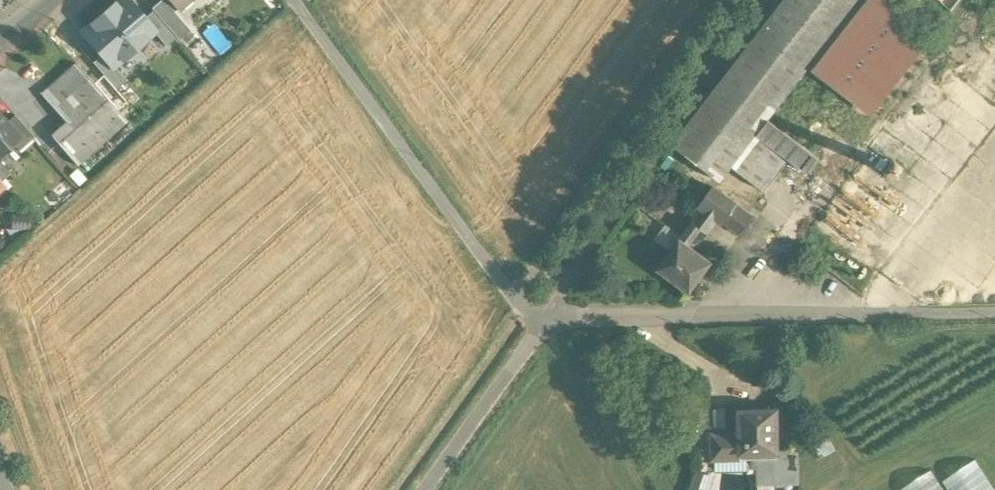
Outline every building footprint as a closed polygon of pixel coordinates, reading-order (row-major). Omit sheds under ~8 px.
[(103,15),(133,49),(153,32),(154,31),(143,19),(127,0),(120,0),(103,15)] [(163,0),(161,0),(151,9),(153,11),(176,37),(177,39),(188,29),(163,0)] [(178,9),(188,0),(170,0),(178,9)] [(672,146),(719,182),(731,167),(757,135),(768,121),(808,68),(861,0),(785,0),(672,146)] [(808,68),(872,117),(931,41),(878,0),(861,0),(808,68)] [(154,31),(153,32),(165,46),(176,37),(153,11),(143,19),(154,31)] [(133,49),(103,15),(82,33),(102,55),(112,67),(113,66),(133,49)] [(126,81),(113,66),(112,67),(102,55),(92,63),(115,89),(126,81)] [(41,95),(66,124),(51,137),(76,165),(127,121),(100,91),(77,64),(41,95)] [(34,138),(14,116),(5,124),(19,138),(13,144),(19,151),(34,138)] [(0,117),(0,155),(13,144),(19,138),(5,124),(0,117)] [(818,159),(768,121),(757,135),(807,174),(818,159)] [(787,160),(757,135),(731,167),(763,191),(787,160)] [(660,186),(651,198),(650,198),(646,205),(655,212),(669,192),(660,186)] [(753,216),(712,187),(688,221),(692,223),(701,230),(708,235),(718,221),(723,225),(723,224),(739,236),(753,216)] [(692,223),(680,240),(657,270),(689,294),(712,263),(689,247),(701,230),(692,223)] [(777,411),(739,412),(739,435),(726,435),(726,461),(757,460),(758,485),(798,484),(797,452),(777,453),(777,411)] [(726,461),(726,435),(711,435),(712,461),(726,461)] [(827,439),(814,446),(820,458),(834,451),(827,439)] [(935,470),(902,489),(994,489),(994,467),(987,454),(941,481),(935,470)]
